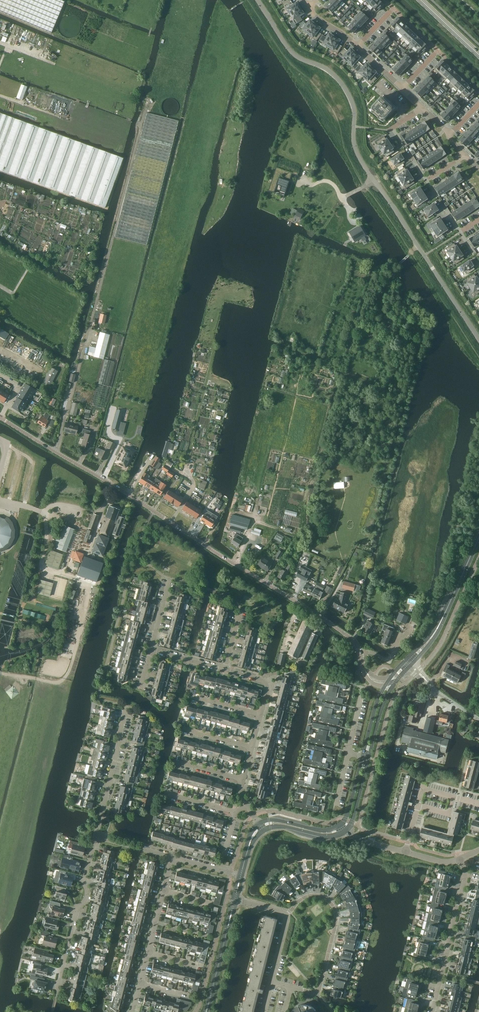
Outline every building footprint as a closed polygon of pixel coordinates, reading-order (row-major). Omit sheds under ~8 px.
[(51,34),(65,2),(60,0),(0,0),(0,12),(51,34)] [(334,0),(332,0),(329,2),(336,8),(339,5),(334,0)] [(377,12),(384,5),(380,1),(373,8),(377,12)] [(291,14),(301,8),(299,5),(298,5),(297,3),(293,6),(290,2),(284,6),(287,12),(289,11),(291,14)] [(331,13),(336,8),(329,2),(326,6),(330,10),(329,10),(331,13)] [(302,11),(301,8),(291,14),(293,17),(291,18),(296,24),(302,20),(299,16),(303,13),(302,11)] [(362,13),(358,16),(365,22),(368,19),(362,13)] [(365,22),(358,16),(355,20),(361,26),(365,22)] [(355,20),(354,18),(350,22),(352,24),(352,23),(358,29),(361,26),(355,20)] [(395,28),(401,22),(397,18),(389,26),(394,30),(395,29),(395,28)] [(308,33),(315,24),(313,22),(312,22),(310,21),(307,25),(303,22),(298,28),(305,32),(305,31),(308,33)] [(399,32),(405,25),(401,22),(395,28),(395,29),(399,32)] [(352,23),(352,24),(347,28),(350,30),(351,30),(354,33),(358,29),(352,23)] [(318,26),(315,24),(308,33),(311,36),(310,37),(316,41),(321,35),(317,32),(320,28),(318,27),(318,26)] [(403,36),(409,29),(405,25),(399,32),(403,36)] [(406,39),(413,32),(409,29),(403,36),(406,39)] [(410,43),(416,36),(413,32),(406,39),(410,43)] [(329,47),(335,37),(332,35),(331,35),(329,34),(327,38),(322,35),(318,42),(325,46),(325,45),(329,47)] [(384,34),(381,38),(389,45),(392,41),(384,34)] [(414,46),(420,40),(416,36),(410,43),(414,46)] [(338,38),(335,37),(329,47),(332,49),(331,50),(338,54),(342,47),(337,44),(340,40),(337,39),(338,38)] [(389,45),(381,38),(377,41),(384,47),(383,47),(385,49),(389,45)] [(418,50),(424,43),(420,40),(414,46),(418,50)] [(384,47),(377,41),(374,45),(380,51),(380,50),(383,47),(384,47)] [(422,54),(428,47),(424,43),(418,50),(422,54)] [(380,51),(374,45),(370,48),(374,52),(373,53),(378,57),(382,52),(380,50),(380,51)] [(348,61),(356,53),(353,50),(353,51),(351,49),(347,52),(344,49),(338,54),(344,60),(345,59),(348,61)] [(358,55),(356,53),(348,61),(350,64),(349,65),(355,70),(360,64),(357,61),(360,57),(358,55)] [(407,55),(403,59),(409,65),(413,61),(407,55)] [(409,65),(403,59),(400,62),(406,68),(409,65)] [(400,62),(398,60),(395,64),(403,72),(406,68),(400,62)] [(442,60),(434,69),(438,73),(446,64),(442,60)] [(364,76),(372,68),(369,65),(369,66),(367,64),(364,67),(360,64),(355,70),(360,75),(361,74),(364,76)] [(403,72),(395,64),(390,69),(395,73),(395,72),(399,76),(403,72)] [(446,64),(438,73),(442,76),(450,68),(446,64)] [(374,70),(372,68),(364,76),(366,79),(365,80),(371,85),(376,79),(373,76),(376,72),(374,70)] [(450,68),(442,76),(445,80),(447,78),(453,71),(450,68)] [(453,71),(447,78),(451,81),(451,82),(457,75),(453,71)] [(451,81),(449,83),(453,87),(461,78),(457,75),(451,82),(451,81)] [(429,76),(425,80),(431,86),(433,88),(437,84),(429,76)] [(461,78),(453,87),(457,91),(459,89),(465,82),(461,78)] [(431,86),(425,80),(422,83),(428,89),(431,86)] [(465,82),(459,89),(462,92),(469,86),(465,82)] [(428,89),(422,83),(419,87),(425,93),(428,89)] [(17,98),(23,100),(28,87),(22,85),(17,98)] [(462,92),(460,94),(464,98),(472,89),(469,86),(462,92)] [(425,93),(419,87),(415,91),(419,94),(418,95),(421,98),(425,93)] [(464,98),(468,102),(470,100),(476,93),(472,89),(464,98)] [(384,120),(395,109),(391,105),(390,105),(386,101),(386,100),(382,96),(371,108),(375,112),(373,113),(379,118),(380,117),(384,120)] [(179,107),(179,106),(179,105),(179,103),(178,101),(177,100),(175,99),(174,98),(171,97),(170,97),(168,98),(166,98),(165,99),(164,100),(163,102),(162,103),(161,105),(161,107),(161,108),(162,110),(163,111),(164,113),(165,114),(167,115),(168,115),(170,115),(172,115),(174,115),(175,114),(177,113),(178,111),(179,110),(179,108),(179,107)] [(449,103),(451,105),(457,111),(461,107),(453,99),(449,103)] [(451,105),(448,108),(454,114),(457,111),(451,105)] [(454,114),(448,108),(445,111),(445,112),(451,118),(454,114)] [(445,112),(445,111),(443,110),(438,115),(443,119),(444,118),(447,122),(451,118),(445,112)] [(105,207),(123,159),(0,113),(0,170),(105,207)] [(146,113),(114,237),(146,245),(178,121),(146,113)] [(425,121),(420,124),(425,132),(431,128),(429,124),(428,125),(425,121)] [(425,132),(420,124),(416,127),(421,135),(425,132)] [(470,129),(478,137),(478,136),(478,131),(473,126),(470,129)] [(421,135),(416,127),(411,130),(416,138),(421,135)] [(470,129),(467,133),(473,139),(475,141),(475,140),(478,138),(478,137),(470,129)] [(416,138),(411,130),(407,133),(412,141),(416,138)] [(412,141),(407,133),(402,136),(405,141),(404,142),(407,146),(413,142),(412,141)] [(467,133),(463,136),(470,142),(473,139),(467,133)] [(390,144),(388,140),(387,139),(386,139),(384,136),(376,142),(378,145),(377,145),(381,150),(390,144)] [(463,136),(460,140),(463,144),(463,145),(467,149),(472,144),(470,142),(463,136)] [(395,152),(393,149),(394,149),(390,144),(381,150),(384,155),(386,157),(395,152)] [(443,146),(437,149),(442,157),(446,154),(444,150),(445,150),(443,146)] [(442,157),(437,149),(432,152),(437,160),(442,157)] [(437,160),(432,152),(428,155),(433,163),(437,160)] [(405,162),(403,160),(404,159),(400,154),(391,160),(394,165),(395,165),(397,168),(405,162)] [(428,155),(423,158),(428,166),(433,163),(428,155)] [(423,158),(422,157),(416,161),(419,165),(420,164),(423,169),(428,166),(423,158)] [(410,175),(408,171),(407,170),(406,170),(405,167),(396,173),(398,176),(401,181),(410,175)] [(276,189),(286,193),(292,173),(276,168),(268,191),(274,193),(276,189)] [(459,173),(454,176),(459,183),(465,180),(463,176),(462,177),(459,173)] [(415,183),(413,180),(414,180),(410,175),(401,181),(404,186),(405,186),(406,188),(415,183)] [(459,183),(454,176),(449,179),(454,186),(459,183)] [(454,186),(449,179),(445,182),(450,189),(454,186)] [(450,189),(445,182),(440,184),(445,192),(450,189)] [(445,192),(440,184),(436,188),(439,192),(437,193),(439,196),(445,192)] [(413,200),(423,193),(420,188),(412,193),(411,192),(409,193),(410,195),(411,194),(412,196),(411,197),(413,200)] [(422,202),(426,200),(427,199),(423,193),(413,200),(415,203),(416,203),(418,206),(422,204),(422,202)] [(470,201),(475,209),(478,207),(478,204),(477,201),(478,200),(476,197),(470,201)] [(475,209),(470,201),(466,204),(471,212),(475,209)] [(433,213),(437,211),(438,210),(434,204),(430,207),(425,210),(424,211),(426,214),(427,214),(429,217),(433,215),(433,213)] [(471,212),(466,204),(461,207),(466,215),(471,212)] [(466,215),(461,207),(457,210),(462,218),(466,215)] [(299,208),(295,216),(301,219),(305,211),(299,208)] [(462,218),(457,210),(451,214),(453,217),(454,216),(457,221),(462,218)] [(431,223),(429,224),(430,226),(431,225),(432,227),(431,228),(433,231),(443,224),(442,221),(441,221),(440,219),(439,219),(434,223),(432,224),(431,223)] [(443,224),(433,231),(436,234),(439,237),(435,239),(435,241),(436,243),(445,238),(443,234),(442,233),(446,230),(445,228),(446,228),(445,227),(444,228),(443,226),(444,225),(443,224)] [(359,226),(351,231),(356,241),(361,238),(363,241),(366,239),(364,236),(365,236),(359,226)] [(469,239),(473,245),(471,246),(474,250),(478,246),(478,244),(474,236),(469,239)] [(450,257),(460,250),(457,245),(456,246),(454,243),(446,249),(448,251),(447,252),(450,257)] [(464,259),(462,256),(463,255),(460,250),(450,257),(454,262),(454,261),(456,264),(464,259)] [(475,269),(473,266),(474,266),(470,260),(460,267),(464,272),(466,274),(475,269)] [(478,278),(477,276),(476,277),(474,274),(466,280),(468,282),(467,283),(470,288),(478,282),(478,280),(478,278)] [(470,288),(474,293),(474,292),(476,295),(478,293),(478,282),(470,288)] [(210,301),(209,306),(220,307),(221,299),(216,298),(216,302),(210,301)] [(101,314),(99,323),(105,324),(107,316),(101,314)] [(395,319),(389,317),(384,334),(390,336),(395,319)] [(0,329),(0,336),(5,340),(9,333),(0,328),(0,329)] [(90,347),(88,354),(93,356),(94,351),(95,351),(93,357),(103,359),(110,335),(106,334),(102,333),(100,332),(95,350),(94,349),(95,348),(90,347)] [(99,383),(108,385),(109,380),(108,380),(112,362),(104,360),(99,383)] [(51,367),(43,384),(50,387),(58,371),(51,367)] [(25,384),(22,388),(32,394),(35,389),(25,384)] [(22,388),(19,393),(29,399),(32,394),(22,388)] [(0,397),(0,401),(3,403),(8,395),(3,392),(0,397)] [(19,393),(16,398),(17,398),(25,403),(26,404),(29,399),(19,393)] [(17,398),(14,403),(23,408),(25,403),(17,398)] [(73,402),(70,414),(76,415),(79,404),(73,402)] [(14,403),(11,408),(20,412),(23,408),(14,403)] [(48,421),(46,420),(49,416),(45,413),(43,418),(41,417),(38,423),(44,427),(48,421)] [(124,431),(125,425),(119,424),(122,414),(116,413),(112,429),(118,430),(124,431)] [(66,424),(64,431),(76,434),(78,427),(66,424)] [(89,435),(90,431),(83,429),(82,433),(85,434),(81,446),(89,448),(91,443),(90,443),(91,441),(92,441),(93,436),(89,435)] [(104,461),(108,453),(110,449),(112,450),(115,444),(110,442),(107,447),(106,447),(104,451),(97,448),(95,452),(98,453),(97,456),(97,457),(98,458),(99,459),(101,460),(102,459),(104,461)] [(162,457),(166,458),(169,449),(170,443),(167,442),(162,457)] [(118,457),(115,463),(116,463),(120,465),(121,465),(124,467),(125,468),(127,464),(128,462),(129,461),(128,461),(130,459),(130,457),(131,455),(132,455),(131,455),(133,452),(129,451),(130,450),(129,450),(126,449),(126,448),(126,449),(124,448),(122,447),(119,454),(118,454),(119,454),(118,456),(117,456),(118,457)] [(155,468),(158,463),(160,459),(156,457),(152,463),(154,464),(152,466),(155,468)] [(169,469),(172,464),(167,460),(164,465),(169,469)] [(144,485),(148,479),(149,476),(144,473),(138,482),(144,485)] [(149,489),(153,482),(148,479),(144,485),(149,489)] [(154,492),(159,486),(160,483),(155,480),(153,482),(149,489),(154,492)] [(160,496),(164,489),(166,486),(161,482),(160,483),(159,486),(154,492),(160,496)] [(168,501),(174,493),(169,490),(164,498),(168,501)] [(173,504),(178,496),(174,493),(168,501),(173,504)] [(178,507),(183,499),(178,496),(173,504),(178,507)] [(186,512),(191,504),(187,501),(182,509),(186,512)] [(191,515),(196,507),(191,504),(186,512),(191,515)] [(114,523),(115,524),(116,521),(115,521),(116,519),(115,519),(119,509),(109,506),(92,552),(102,555),(114,523)] [(196,518),(201,510),(196,507),(191,515),(196,518)] [(205,524),(209,518),(211,515),(207,512),(205,515),(204,514),(200,521),(205,524)] [(93,514),(88,528),(94,530),(99,516),(93,514)] [(247,530),(249,525),(251,519),(232,514),(230,525),(247,530)] [(118,520),(116,519),(115,521),(116,521),(115,524),(116,524),(113,534),(118,536),(121,528),(124,529),(125,525),(122,524),(124,518),(119,517),(118,520)] [(215,521),(209,518),(205,524),(211,528),(211,527),(213,528),(215,525),(213,524),(215,521)] [(66,552),(74,529),(62,525),(53,548),(66,552)] [(89,543),(93,532),(87,530),(83,541),(89,543)] [(238,547),(242,541),(241,541),(243,538),(236,533),(234,537),(235,537),(232,543),(238,547)] [(277,533),(274,539),(281,542),(284,537),(277,533)] [(50,550),(45,564),(59,568),(63,555),(50,550)] [(258,565),(267,571),(272,563),(265,559),(266,558),(263,556),(258,565)] [(84,569),(94,572),(97,562),(87,560),(84,569)] [(299,570),(296,576),(306,581),(309,576),(312,570),(302,565),(299,570)] [(288,572),(282,569),(278,577),(284,580),(288,572)] [(50,596),(54,582),(40,579),(37,593),(50,596)] [(149,583),(143,581),(141,581),(140,584),(142,585),(141,590),(150,592),(151,587),(149,586),(149,583)] [(355,584),(344,581),(342,588),(354,591),(355,584)] [(323,591),(323,590),(325,586),(317,582),(314,588),(311,595),(319,599),(323,591)] [(311,595),(314,588),(306,583),(302,590),(311,595)] [(324,591),(329,594),(332,588),(326,585),(324,591)] [(148,597),(150,592),(141,590),(138,589),(139,589),(138,591),(137,593),(137,594),(148,597)] [(341,592),(339,600),(336,599),(332,606),(345,612),(345,611),(346,612),(347,609),(346,609),(349,605),(345,603),(347,593),(341,592)] [(147,602),(148,597),(137,594),(136,596),(136,598),(136,599),(135,599),(135,600),(139,601),(142,601),(147,602)] [(178,596),(176,601),(185,604),(187,599),(189,600),(190,596),(181,594),(181,597),(178,596)] [(150,603),(147,602),(142,601),(139,601),(137,605),(149,609),(150,603)] [(147,614),(149,609),(137,605),(136,611),(147,614)] [(219,607),(217,615),(226,618),(227,612),(227,609),(219,607)] [(366,608),(363,614),(372,618),(375,613),(366,608)] [(147,614),(136,611),(133,610),(131,615),(134,616),(137,617),(146,619),(147,614)] [(400,613),(397,620),(406,624),(409,617),(400,613)] [(226,618),(217,615),(214,615),(213,620),(224,623),(226,618)] [(146,619),(137,617),(134,616),(133,621),(136,622),(141,623),(141,624),(145,625),(146,619)] [(181,619),(172,617),(171,622),(182,626),(184,620),(181,619)] [(140,629),(141,624),(141,623),(136,622),(133,621),(130,620),(128,625),(140,629)] [(223,628),(224,623),(213,620),(211,625),(214,626),(223,628)] [(313,624),(303,620),(288,653),(298,658),(313,624)] [(375,625),(368,621),(363,629),(370,634),(370,633),(369,633),(372,629),(373,629),(375,625)] [(182,626),(171,622),(169,628),(181,631),(182,626)] [(385,631),(381,642),(388,645),(393,634),(395,628),(384,624),(382,630),(385,631)] [(139,634),(140,629),(128,625),(128,626),(129,626),(128,627),(127,629),(127,631),(127,630),(127,631),(139,634)] [(248,629),(246,635),(255,637),(257,629),(251,627),(250,630),(248,629)] [(181,631),(169,628),(168,633),(180,636),(181,631)] [(222,633),(213,631),(210,630),(209,636),(220,639),(222,633)] [(137,639),(139,634),(127,631),(126,636),(137,639)] [(180,636),(168,633),(167,638),(175,640),(178,641),(180,636)] [(318,635),(312,633),(302,657),(307,659),(318,635)] [(258,638),(255,637),(246,635),(245,640),(256,643),(258,638)] [(136,644),(137,639),(126,636),(124,641),(136,644)] [(219,644),(220,639),(209,636),(207,641),(219,644)] [(175,640),(167,638),(165,643),(168,644),(167,647),(173,649),(175,640)] [(256,643),(245,640),(243,645),(255,648),(256,643)] [(134,650),(136,644),(124,641),(123,646),(134,650)] [(217,649),(219,644),(207,641),(206,646),(217,649)] [(473,643),(468,658),(473,659),(478,644),(475,644),(473,643)] [(255,648),(243,645),(242,650),(254,653),(255,648)] [(133,655),(134,650),(123,646),(121,652),(133,655)] [(216,654),(217,649),(206,646),(204,651),(216,654)] [(254,653),(242,650),(241,655),(252,659),(254,653)] [(214,660),(216,654),(204,651),(203,657),(214,660)] [(131,660),(133,655),(121,652),(120,657),(131,660)] [(252,659),(241,655),(239,661),(251,664),(252,659)] [(130,665),(131,660),(120,657),(118,662),(130,665)] [(172,663),(171,663),(163,660),(163,663),(160,663),(159,668),(169,671),(170,666),(171,666),(172,665),(172,663)] [(251,664),(239,661),(238,666),(249,669),(251,664)] [(129,670),(130,665),(118,662),(117,667),(120,668),(129,670)] [(450,680),(455,671),(448,668),(450,665),(446,663),(443,671),(446,672),(444,676),(450,680)] [(169,671),(159,668),(157,673),(168,676),(169,676),(170,671),(169,671)] [(461,674),(455,671),(450,680),(457,683),(459,679),(462,680),(466,673),(462,672),(461,674)] [(198,683),(201,675),(198,675),(199,673),(196,672),(195,674),(192,673),(189,684),(198,686),(198,683)] [(126,681),(127,676),(119,673),(116,681),(120,682),(122,683),(123,680),(126,681)] [(168,676),(157,673),(156,678),(167,682),(167,681),(168,680),(168,678),(168,676)] [(293,676),(287,675),(285,674),(285,677),(284,677),(283,682),(291,684),(293,676)] [(167,682),(156,678),(154,684),(165,687),(166,685),(167,683),(167,682)] [(332,691),(334,682),(322,679),(321,684),(329,685),(328,690),(332,691)] [(291,684),(283,682),(281,687),(290,690),(293,690),(294,685),(291,684)] [(347,685),(334,682),(332,691),(337,692),(339,693),(340,688),(346,689),(347,685)] [(165,687),(154,684),(153,689),(165,692),(166,687),(165,687)] [(162,700),(165,692),(153,689),(151,694),(154,695),(153,698),(156,698),(162,700)] [(256,689),(255,690),(253,689),(251,697),(256,699),(257,694),(260,695),(262,690),(256,689)] [(330,700),(332,691),(328,690),(326,690),(325,694),(319,693),(318,698),(330,700)] [(336,697),(337,692),(332,691),(330,700),(342,703),(344,699),(336,697)] [(289,701),(287,700),(278,698),(277,703),(288,706),(289,701)] [(327,713),(330,703),(317,701),(316,705),(322,707),(321,711),(323,712),(327,713)] [(408,721),(416,723),(417,717),(421,718),(425,703),(416,701),(414,707),(416,708),(414,716),(410,715),(408,721)] [(288,706),(277,703),(275,708),(287,711),(288,706)] [(342,706),(330,703),(327,713),(332,714),(333,709),(341,711),(342,706)] [(104,711),(103,716),(112,719),(114,720),(116,714),(114,713),(115,710),(102,707),(101,710),(104,711)] [(287,711),(275,708),(274,714),(277,714),(276,717),(282,719),(284,719),(287,711)] [(325,722),(327,713),(323,712),(322,716),(317,715),(316,720),(325,722)] [(331,718),(332,714),(327,713),(325,722),(337,725),(339,720),(331,718)] [(432,724),(430,730),(430,732),(439,735),(443,721),(450,723),(451,717),(448,716),(448,715),(440,713),(439,720),(436,719),(427,717),(425,722),(432,724)] [(138,718),(137,724),(148,727),(150,721),(146,720),(146,717),(140,715),(139,718),(138,718)] [(111,722),(112,719),(103,716),(100,716),(99,719),(102,720),(100,725),(110,728),(112,728),(113,722),(111,722)] [(280,727),(282,719),(276,717),(275,720),(273,719),(271,724),(280,727)] [(247,721),(247,722),(244,722),(242,730),(248,731),(249,727),(252,728),(253,723),(247,721)] [(322,734),(325,725),(312,722),(311,727),(319,729),(318,733),(322,734)] [(109,731),(110,728),(100,725),(98,724),(95,733),(109,737),(111,731),(109,731)] [(148,727),(137,724),(135,729),(147,732),(148,727)] [(280,727),(271,724),(270,730),(281,733),(282,727),(280,727)] [(469,728),(467,727),(463,724),(461,727),(462,728),(460,732),(464,735),(466,732),(469,728)] [(337,728),(325,725),(322,734),(327,735),(328,731),(336,733),(337,728)] [(401,741),(409,744),(407,751),(436,759),(438,751),(445,753),(449,739),(413,730),(413,729),(411,728),(411,727),(405,726),(401,741)] [(147,732),(135,729),(134,735),(145,738),(147,732)] [(281,733),(270,730),(268,735),(279,738),(281,733)] [(322,734),(318,733),(316,733),(315,738),(309,736),(308,741),(320,744),(322,734)] [(326,740),(327,735),(322,734),(320,744),(333,747),(334,742),(326,740)] [(143,746),(145,738),(134,735),(132,741),(137,742),(136,745),(143,746)] [(279,738),(268,735),(267,740),(276,742),(278,743),(279,738)] [(98,743),(96,748),(106,751),(108,752),(109,746),(108,745),(108,742),(96,739),(95,742),(98,743)] [(317,756),(320,747),(307,744),(306,749),(314,750),(313,755),(317,756)] [(142,749),(143,746),(136,745),(136,748),(133,747),(131,753),(143,756),(144,750),(142,749)] [(277,748),(274,748),(265,745),(264,751),(275,754),(277,748)] [(332,750),(320,747),(317,756),(322,757),(323,752),(331,754),(332,750)] [(105,754),(106,751),(96,748),(94,748),(91,756),(94,757),(104,760),(105,760),(107,754),(105,754)] [(275,754),(264,751),(263,756),(274,759),(275,754)] [(143,756),(131,753),(130,758),(141,761),(143,756)] [(238,753),(238,754),(238,755),(236,754),(233,762),(239,764),(240,759),(243,760),(244,755),(238,753)] [(315,765),(317,756),(313,755),(312,760),(304,758),(303,763),(315,765)] [(103,763),(104,760),(94,757),(91,756),(91,760),(93,760),(92,766),(101,768),(103,769),(105,763),(103,763)] [(274,759),(263,756),(261,761),(272,764),(274,759)] [(329,764),(323,762),(324,757),(322,757),(317,756),(315,765),(328,768),(329,764)] [(141,761),(130,758),(128,764),(140,767),(141,761)] [(478,770),(478,762),(471,759),(464,786),(474,789),(478,770)] [(272,764),(261,761),(260,766),(271,769),(272,764)] [(140,767),(128,764),(127,769),(139,772),(140,767)] [(100,771),(101,768),(92,766),(89,765),(87,774),(101,778),(102,772),(100,771)] [(312,778),(315,768),(302,765),(301,770),(309,772),(308,777),(312,778)] [(271,769),(260,766),(258,771),(267,774),(270,774),(271,769)] [(327,771),(324,770),(315,768),(312,778),(317,779),(319,779),(320,774),(326,776),(327,771)] [(137,778),(139,772),(127,769),(126,775),(137,778)] [(408,802),(415,777),(406,774),(406,777),(403,777),(402,781),(404,782),(403,788),(400,787),(399,792),(401,793),(401,795),(398,795),(397,798),(396,801),(396,802),(399,803),(397,809),(395,808),(393,813),(396,814),(394,819),(392,819),(391,823),(393,824),(392,827),(401,829),(408,804),(412,805),(413,803),(408,802)] [(137,778),(126,775),(124,780),(127,781),(126,784),(133,786),(134,783),(136,783),(137,778)] [(310,787),(312,778),(308,777),(307,781),(299,779),(298,784),(310,787)] [(83,778),(81,787),(93,790),(93,791),(95,791),(97,785),(95,785),(96,782),(95,781),(88,780),(83,778)] [(316,783),(317,779),(312,778),(310,787),(320,789),(321,784),(316,783)] [(131,794),(133,786),(126,784),(125,787),(121,786),(119,791),(131,794)] [(230,786),(229,787),(227,787),(225,794),(230,796),(231,792),(234,793),(236,787),(230,786)] [(93,793),(93,791),(93,790),(81,787),(80,791),(83,791),(81,797),(91,799),(93,800),(95,794),(93,793)] [(304,794),(303,798),(307,799),(310,790),(297,787),(296,792),(304,794)] [(264,798),(266,790),(257,788),(256,793),(259,794),(258,797),(264,798)] [(322,793),(310,790),(307,799),(312,800),(313,796),(321,797),(322,793)] [(131,794),(119,791),(118,797),(129,800),(131,794)] [(90,802),(91,799),(81,797),(79,796),(77,805),(91,809),(92,803),(90,802)] [(129,800),(118,797),(116,802),(128,805),(129,800)] [(305,809),(307,799),(303,798),(302,803),(294,801),(293,806),(305,809)] [(314,801),(312,800),(307,799),(305,809),(318,811),(319,807),(313,805),(314,801)] [(126,814),(128,805),(116,802),(115,808),(116,808),(115,811),(126,814)] [(466,814),(455,811),(448,835),(422,828),(420,836),(423,837),(422,840),(427,841),(427,839),(433,840),(432,843),(437,844),(438,841),(444,843),(443,845),(448,847),(448,844),(451,845),(454,834),(458,835),(458,832),(461,832),(461,830),(462,828),(460,827),(461,821),(464,822),(466,814)] [(225,825),(227,820),(221,818),(221,820),(218,819),(216,827),(221,828),(223,824),(225,825)] [(473,820),(471,829),(474,829),(473,832),(475,833),(478,833),(478,831),(478,822),(473,820)] [(78,842),(70,840),(68,847),(72,848),(71,853),(82,856),(84,848),(77,846),(78,842)] [(103,852),(102,858),(113,860),(115,852),(107,850),(107,853),(103,852)] [(75,870),(78,870),(78,873),(80,867),(81,865),(80,865),(81,862),(80,862),(72,860),(73,857),(63,854),(60,867),(68,869),(68,868),(72,869),(75,870)] [(116,861),(113,860),(102,858),(100,863),(104,864),(103,867),(111,869),(113,870),(116,861)] [(151,864),(149,864),(147,863),(146,869),(157,871),(159,863),(151,861),(151,862),(152,862),(151,864)] [(108,877),(111,869),(103,867),(102,870),(99,869),(98,875),(108,877)] [(155,875),(157,871),(146,869),(145,874),(155,877),(155,878),(158,878),(158,876),(155,875)] [(56,881),(56,882),(62,883),(62,884),(66,885),(71,886),(73,877),(65,875),(66,872),(59,870),(57,878),(56,881)] [(441,874),(440,879),(451,882),(451,878),(451,876),(446,874),(446,872),(447,872),(439,870),(439,873),(441,874)] [(310,881),(313,881),(313,871),(311,871),(308,872),(307,872),(307,873),(302,874),(302,872),(301,873),(304,883),(303,883),(304,884),(308,883),(308,884),(308,882),(310,881)] [(320,882),(323,883),(325,872),(323,872),(320,872),(319,872),(314,873),(314,871),(313,871),(313,881),(313,883),(317,883),(317,882),(320,882)] [(332,886),(337,877),(336,876),(335,878),(331,875),(330,875),(330,874),(327,873),(325,872),(323,883),(325,883),(328,884),(327,886),(331,888),(332,886)] [(301,884),(303,883),(304,883),(301,873),(299,873),(296,875),(295,875),(295,876),(291,878),(290,877),(289,877),(295,887),(296,888),(299,886),(299,885),(301,884)] [(108,877),(98,875),(96,880),(102,882),(102,885),(109,887),(110,883),(107,883),(108,877)] [(292,888),(295,887),(289,877),(287,878),(285,881),(285,882),(281,886),(280,884),(280,885),(287,893),(288,894),(291,891),(292,891),(291,890),(292,888)] [(339,892),(347,884),(346,884),(345,885),(341,881),(342,881),(341,880),(339,878),(337,877),(332,886),(334,887),(336,889),(335,890),(335,891),(335,890),(338,893),(339,892)] [(220,903),(225,880),(222,879),(222,880),(219,880),(220,879),(219,878),(218,882),(219,882),(216,893),(215,897),(214,900),(214,901),(220,903)] [(153,886),(154,882),(143,879),(142,884),(144,885),(153,887),(152,888),(155,889),(156,887),(153,886)] [(450,885),(451,882),(440,879),(438,884),(436,884),(435,887),(442,889),(443,886),(448,887),(449,885),(450,885)] [(345,899),(355,894),(354,893),(353,894),(350,890),(350,889),(348,886),(347,884),(339,892),(341,894),(343,896),(341,897),(342,897),(344,900),(345,899)] [(64,892),(65,892),(66,888),(55,885),(54,891),(56,891),(55,893),(55,894),(54,897),(61,899),(61,900),(65,901),(67,894),(64,893),(64,892)] [(107,895),(109,887),(102,885),(101,887),(98,886),(96,892),(107,895)] [(285,895),(287,893),(280,885),(275,890),(272,895),(277,898),(277,899),(277,900),(278,900),(279,900),(280,900),(280,899),(283,901),(285,898),(284,897),(285,895)] [(445,889),(442,889),(435,887),(433,895),(446,899),(447,895),(446,895),(447,893),(444,892),(445,889)] [(149,900),(151,892),(142,890),(143,890),(141,890),(141,891),(141,892),(141,893),(142,894),(141,895),(139,895),(139,898),(149,900)] [(107,895),(96,892),(95,898),(98,899),(97,901),(108,904),(109,902),(108,901),(108,900),(107,900),(106,900),(107,895)] [(349,908),(360,905),(359,904),(358,905),(356,901),(357,901),(357,900),(356,896),(355,894),(345,899),(347,902),(347,904),(346,905),(347,909),(349,908)] [(446,902),(446,899),(433,895),(431,904),(438,906),(439,903),(444,904),(445,902),(446,902)] [(476,897),(475,900),(474,899),(473,903),(470,903),(470,905),(478,907),(478,898),(476,897)] [(147,909),(149,900),(139,898),(138,901),(140,901),(139,903),(138,904),(138,905),(137,906),(138,907),(138,906),(147,909)] [(65,909),(58,908),(60,903),(50,901),(49,906),(52,910),(51,914),(62,917),(63,913),(64,913),(65,909)] [(106,913),(108,904),(97,901),(97,904),(93,903),(92,909),(106,913)] [(171,915),(174,905),(168,904),(166,914),(171,915)] [(437,909),(438,906),(431,904),(430,907),(432,908),(431,913),(442,916),(443,912),(442,912),(443,910),(437,909)] [(176,917),(179,906),(174,905),(171,915),(171,916),(176,917)] [(360,908),(360,905),(349,908),(350,911),(350,914),(348,914),(349,914),(349,918),(350,918),(361,917),(360,917),(360,912),(360,911),(360,908)] [(470,905),(470,906),(472,907),(471,911),(478,913),(478,907),(470,905)] [(146,913),(147,909),(138,906),(138,907),(137,906),(136,906),(135,911),(146,914),(145,915),(148,916),(149,913),(146,913)] [(106,913),(92,909),(90,915),(94,916),(93,918),(104,921),(103,921),(104,920),(104,919),(103,918),(104,915),(105,914),(105,913),(106,913)] [(211,910),(210,914),(211,914),(208,923),(207,929),(206,932),(206,933),(212,934),(214,926),(211,925),(210,924),(211,921),(215,922),(217,912),(214,911),(214,912),(211,912),(212,910),(211,910)] [(144,919),(145,915),(146,914),(135,911),(134,916),(144,919)] [(441,919),(442,916),(431,913),(430,919),(427,918),(427,921),(436,923),(437,921),(440,921),(440,919),(441,919)] [(44,926),(43,930),(47,931),(48,928),(57,930),(59,923),(57,922),(58,919),(53,918),(52,917),(46,916),(44,926)] [(143,923),(144,919),(134,916),(132,922),(134,922),(143,924),(143,925),(145,926),(146,924),(143,923)] [(253,1009),(257,992),(263,993),(265,985),(259,984),(276,918),(265,916),(265,919),(266,919),(264,929),(262,928),(261,933),(263,933),(260,943),(259,943),(257,948),(259,948),(256,958),(255,957),(254,962),(255,962),(253,972),(251,972),(243,1003),(243,1006),(244,1007),(244,1009),(243,1011),(253,1011),(253,1009)] [(478,924),(478,918),(467,916),(467,917),(469,918),(468,922),(478,924)] [(361,920),(361,917),(350,918),(351,920),(350,923),(348,923),(349,923),(348,927),(349,927),(360,930),(360,929),(358,929),(360,924),(360,923),(361,923),(361,920)] [(102,929),(104,921),(93,918),(92,921),(89,920),(88,926),(102,929)] [(436,926),(436,923),(427,921),(425,930),(427,930),(438,933),(439,929),(438,929),(438,927),(436,926)] [(478,930),(478,924),(468,922),(467,925),(465,925),(465,927),(478,930)] [(102,929),(88,926),(86,931),(90,932),(89,935),(97,937),(99,938),(102,929)] [(140,938),(142,930),(133,927),(131,927),(132,927),(132,928),(132,929),(132,930),(132,931),(132,932),(130,931),(129,935),(140,938)] [(359,934),(360,930),(349,927),(347,933),(346,932),(346,933),(345,937),(346,937),(358,940),(358,939),(356,938),(357,934),(358,934),(359,934)] [(476,935),(478,930),(465,927),(464,929),(466,929),(465,933),(467,933),(466,936),(477,939),(477,936),(476,935)] [(55,947),(56,944),(56,943),(56,942),(57,939),(49,936),(50,933),(41,930),(40,935),(45,936),(43,944),(55,947)] [(437,936),(438,933),(427,930),(426,936),(423,935),(422,938),(432,941),(433,938),(436,938),(436,936),(437,936)] [(96,940),(97,937),(89,935),(88,938),(82,936),(80,942),(91,945),(93,939),(96,940)] [(138,946),(140,938),(129,935),(128,939),(130,939),(130,940),(129,941),(128,942),(128,943),(127,943),(138,946)] [(474,947),(477,939),(466,936),(464,943),(462,942),(461,944),(474,947)] [(357,944),(358,940),(346,937),(345,942),(344,942),(343,942),(344,942),(343,946),(344,947),(344,946),(355,949),(355,948),(357,944)] [(419,942),(417,948),(428,950),(429,947),(428,947),(429,944),(424,943),(425,940),(417,938),(416,942),(419,942)] [(204,940),(203,944),(201,952),(199,959),(198,962),(204,964),(210,941),(207,940),(206,942),(204,941),(204,940)] [(89,953),(91,945),(80,942),(79,948),(82,949),(82,951),(89,953)] [(138,946),(127,943),(126,943),(125,948),(136,951),(136,952),(139,953),(139,951),(137,950),(138,946)] [(474,947),(461,944),(461,946),(463,946),(462,950),(471,952),(473,953),(474,947)] [(353,959),(355,949),(344,946),(344,947),(343,952),(341,952),(340,956),(341,956),(353,959)] [(45,961),(52,963),(53,956),(48,954),(48,951),(35,947),(32,958),(41,960),(45,961)] [(135,956),(136,952),(136,951),(125,948),(124,953),(126,954),(135,956)] [(428,954),(428,950),(417,948),(416,953),(414,952),(413,956),(420,957),(421,955),(426,956),(427,954),(428,954)] [(92,954),(89,953),(82,951),(81,954),(78,953),(76,959),(90,962),(92,954)] [(134,960),(135,956),(126,954),(125,959),(134,962),(133,963),(136,963),(137,961),(134,960)] [(472,958),(469,958),(459,955),(458,957),(461,958),(460,961),(470,964),(472,958)] [(350,969),(353,959),(341,956),(340,962),(339,961),(339,962),(338,966),(339,966),(350,969)] [(88,971),(90,962),(76,959),(75,965),(78,965),(77,968),(88,971)] [(40,963),(39,963),(33,961),(32,965),(33,965),(32,972),(46,976),(48,969),(44,968),(45,964),(44,964),(40,963)] [(470,964),(460,961),(459,965),(456,964),(456,966),(469,969),(470,964)] [(130,975),(132,967),(122,964),(120,972),(130,975)] [(349,973),(350,969),(339,966),(338,971),(336,971),(336,972),(335,975),(337,976),(348,978),(346,977),(347,973),(348,973),(348,972),(349,973)] [(469,969),(456,966),(455,968),(458,969),(457,972),(468,975),(469,969)] [(86,979),(88,971),(77,968),(77,971),(73,970),(72,976),(86,979)] [(177,979),(180,970),(174,969),(172,978),(171,981),(177,982),(177,979)] [(196,970),(195,974),(193,983),(191,989),(190,992),(190,993),(196,995),(202,972),(199,971),(199,972),(196,972),(196,971),(196,970)] [(128,983),(130,975),(120,972),(117,980),(128,983)] [(43,978),(36,976),(35,976),(31,975),(31,979),(35,980),(35,981),(34,981),(33,981),(32,982),(32,983),(32,984),(32,985),(33,986),(34,986),(33,988),(37,989),(36,991),(42,992),(43,990),(44,991),(45,987),(46,987),(47,987),(47,986),(47,985),(47,984),(46,984),(45,984),(46,982),(42,982),(43,978)] [(83,987),(86,979),(72,976),(70,981),(74,982),(73,985),(80,987),(81,987),(83,987)] [(347,982),(348,978),(337,976),(335,981),(334,981),(333,985),(334,985),(345,988),(345,987),(344,987),(345,983),(345,982),(347,982)] [(419,984),(417,984),(418,981),(418,982),(418,981),(407,978),(406,982),(405,987),(407,987),(407,988),(418,990),(419,987),(418,987),(419,984)] [(127,987),(128,983),(117,980),(116,986),(118,986),(127,988),(126,989),(129,990),(130,988),(127,987)] [(81,995),(83,987),(81,987),(80,987),(73,985),(72,988),(72,987),(69,999),(69,1000),(70,1000),(71,1001),(72,1001),(73,1001),(74,1001),(74,1000),(75,1000),(76,993),(81,995)] [(343,998),(345,988),(334,985),(333,991),(331,991),(330,995),(334,996),(334,997),(335,998),(336,998),(337,997),(337,996),(343,998)] [(418,994),(418,990),(407,988),(406,993),(404,993),(403,996),(410,998),(411,995),(416,996),(417,994),(418,994)] [(460,997),(461,991),(450,988),(450,990),(452,991),(451,994),(460,997)] [(124,998),(125,993),(117,991),(115,996),(124,999),(124,1000),(127,1001),(127,998),(124,998)] [(149,994),(146,994),(143,1005),(149,1006),(149,1005),(152,1005),(154,998),(148,996),(149,994)] [(462,997),(460,997),(451,994),(450,998),(448,997),(448,999),(461,1003),(462,997)] [(160,1009),(163,998),(160,997),(159,999),(154,998),(152,1005),(154,1006),(154,1008),(160,1009)] [(169,1010),(171,1002),(165,1001),(166,999),(163,998),(160,1009),(165,1011),(166,1009),(169,1010)] [(180,999),(177,998),(176,1003),(171,1002),(169,1010),(168,1011),(170,1011),(177,1011),(178,1007),(180,999)] [(407,998),(407,1001),(405,1007),(419,1010),(420,1007),(419,1006),(419,1004),(414,1003),(415,1000),(407,998)] [(180,999),(178,1007),(182,1008),(185,1011),(187,1011),(188,1009),(189,1007),(191,1005),(191,1002),(180,999)] [(461,1003),(448,999),(447,1001),(450,1002),(449,1006),(459,1008),(461,1003)] [(123,1004),(113,1001),(112,1005),(111,1007),(116,1011),(119,1011),(123,1011),(124,1009),(121,1009),(123,1004)] [(315,1009),(314,1008),(312,1007),(311,1006),(309,1005),(307,1004),(306,1004),(304,1004),(302,1004),(300,1004),(299,1005),(297,1006),(298,1006),(296,1007),(295,1008),(293,1009),(292,1010),(291,1011),(316,1011),(315,1010),(316,1010),(315,1009)]
